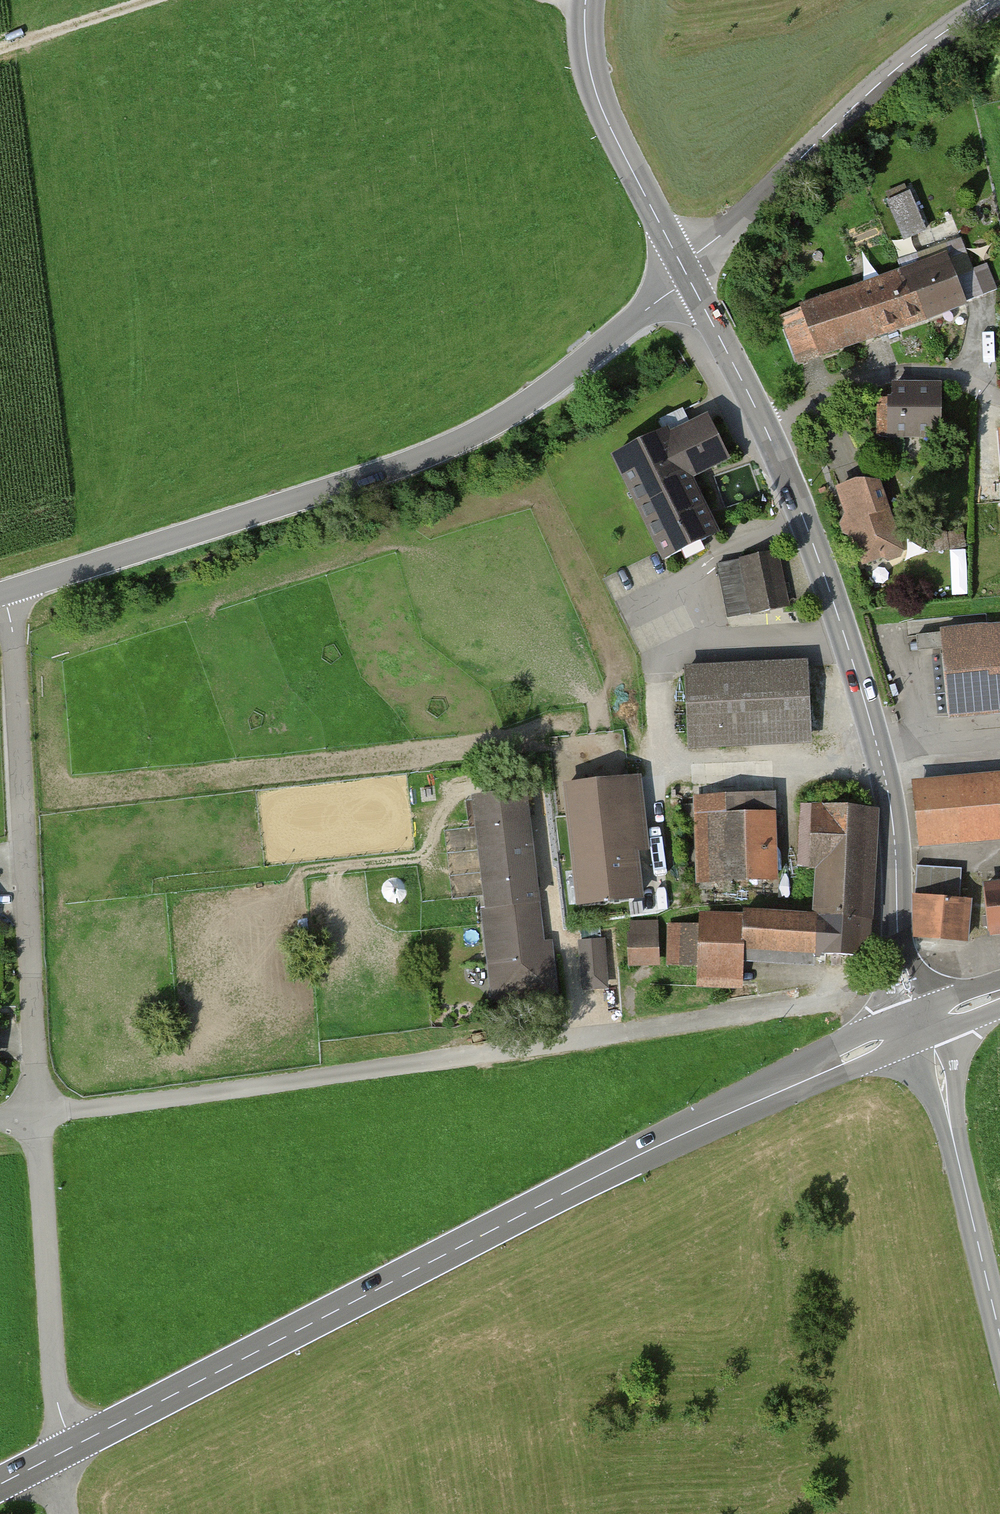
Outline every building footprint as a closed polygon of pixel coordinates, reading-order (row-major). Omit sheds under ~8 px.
[(906,240),(929,230),(912,190),(889,199),(906,240)] [(805,305),(823,356),(973,302),(955,251),(805,305)] [(890,384),(890,434),(947,434),(947,385),(890,384)] [(709,402),(613,454),(672,562),(727,532),(697,478),(738,456),(709,402)] [(912,548),(888,476),(840,492),(864,564),(912,548)] [(782,553),(721,561),(729,617),(790,608),(782,553)] [(947,627),(953,713),(999,710),(999,623),(947,627)] [(920,651),(942,652),(943,631),(920,630),(920,651)] [(812,658),(689,662),(692,738),(815,733),(812,658)] [(916,783),(921,843),(999,836),(999,776),(916,783)] [(633,783),(566,790),(580,921),(646,914),(633,783)] [(780,792),(698,794),(700,881),(781,879),(780,792)] [(880,811),(801,807),(799,872),(817,873),(815,913),(745,910),(745,916),(703,914),(702,927),(670,926),(668,965),(664,964),(664,949),(658,949),(659,923),(632,922),(630,970),(698,973),(697,991),(748,993),(749,956),(874,961),(875,941),(877,884),(880,811)] [(549,971),(532,822),(479,828),(496,977),(549,971)] [(919,864),(918,888),(964,889),(965,865),(919,864)] [(989,876),(995,932),(999,931),(999,875),(989,876)] [(974,942),(974,920),(989,920),(990,897),(915,896),(914,941),(974,942)] [(603,942),(578,945),(583,999),(609,997),(603,942)]
